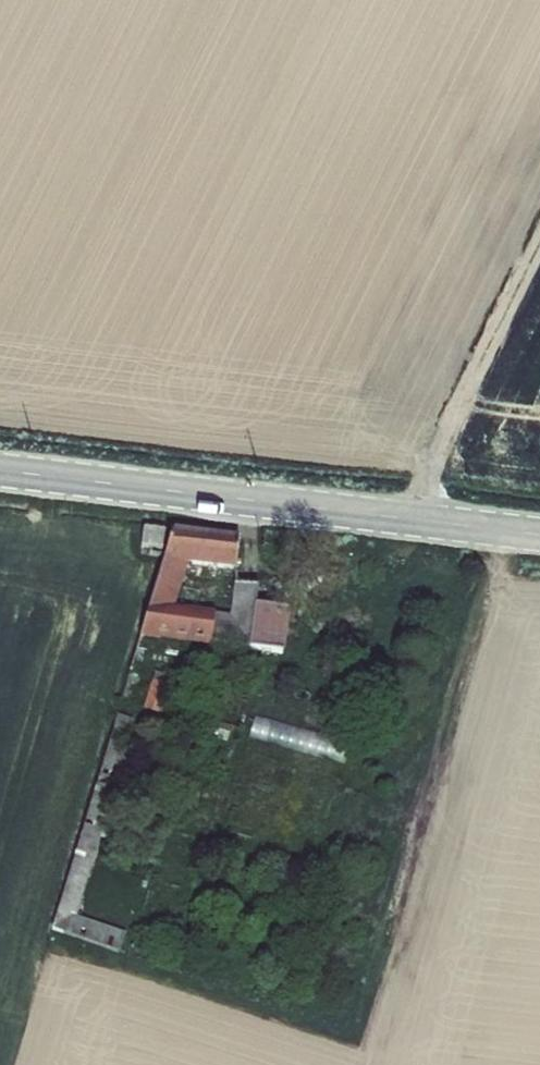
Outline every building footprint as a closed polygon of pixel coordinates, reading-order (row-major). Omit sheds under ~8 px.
[(166,531),(145,529),(142,548),(164,551),(166,531)] [(241,538),(175,530),(141,639),(211,649),(211,645),(216,615),(216,613),(177,608),(189,566),(237,571),(241,538)] [(216,615),(211,645),(286,655),(292,612),(258,607),(260,587),(235,584),(231,617),(216,615)] [(156,673),(154,682),(171,687),(173,679),(156,673)] [(171,687),(154,682),(144,711),(162,716),(171,687)] [(351,743),(258,715),(252,737),(344,765),(351,743)] [(138,722),(119,717),(52,931),(121,954),(127,935),(77,918),(138,722)] [(233,728),(215,723),(211,739),(228,744),(233,728)]
